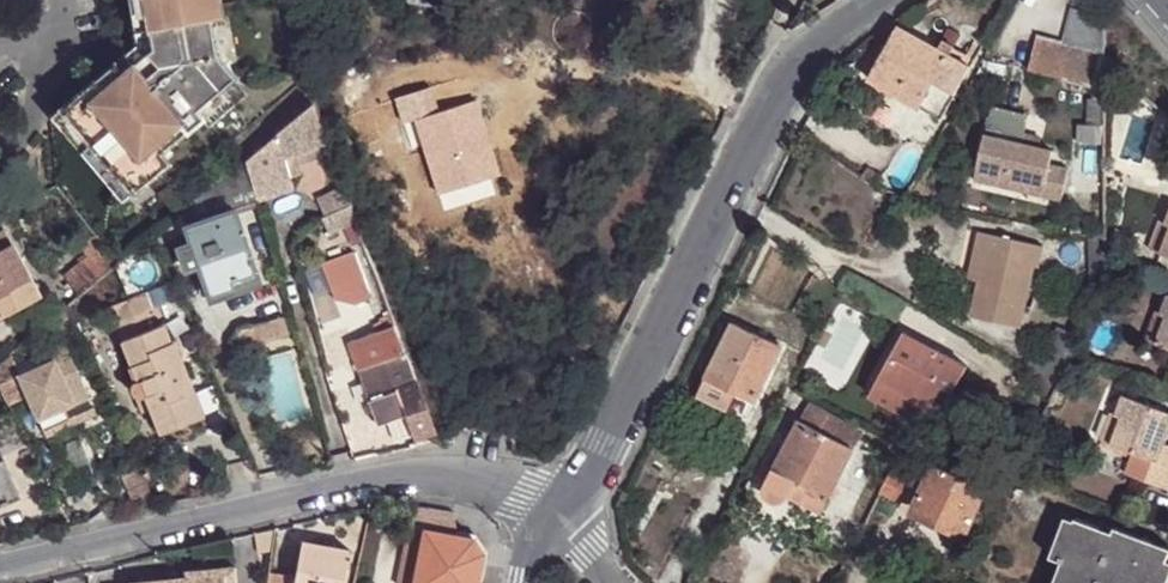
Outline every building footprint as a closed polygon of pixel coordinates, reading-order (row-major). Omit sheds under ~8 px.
[(135,25),(149,22),(146,0),(131,0),(135,25)] [(149,22),(209,12),(222,10),(220,0),(146,0),(149,22)] [(1106,49),(1105,15),(1073,10),(1063,40),(1106,49)] [(104,80),(68,110),(122,176),(144,158),(201,112),(195,105),(218,85),(225,92),(226,91),(240,79),(216,50),(209,12),(149,22),(152,41),(132,57),(104,80)] [(149,22),(135,25),(138,37),(124,48),(132,57),(152,41),(149,22)] [(897,26),(869,78),(936,116),(963,64),(897,26)] [(1084,83),(1105,89),(1105,54),(1106,49),(1063,40),(1037,33),(1029,70),(1084,83)] [(104,80),(96,71),(50,109),(120,195),(152,168),(144,158),(122,176),(68,110),(104,80)] [(1078,119),(1104,120),(1105,89),(1084,83),(1084,93),(1078,93),(1078,119)] [(218,85),(195,105),(201,112),(207,119),(232,99),(226,91),(225,92),(218,85)] [(330,146),(313,96),(243,156),(257,203),(296,190),(287,160),(330,146)] [(1041,147),(1022,143),(1024,132),(1028,115),(993,107),(979,170),(1045,185),(1043,196),(1061,200),(1068,168),(1050,164),(1053,149),(1041,147)] [(1024,132),(1022,143),(1041,147),(1043,136),(1024,132)] [(151,233),(160,252),(185,233),(183,225),(232,210),(234,217),(259,209),(257,203),(243,156),(151,233)] [(855,169),(869,178),(873,171),(860,161),(855,169)] [(976,181),(1043,196),(1045,185),(979,170),(976,181)] [(351,203),(344,183),(316,195),(325,216),(351,203)] [(356,220),(351,203),(325,216),(322,217),(329,232),(356,220)] [(183,225),(185,233),(207,294),(218,290),(232,285),(231,279),(253,272),(234,217),(232,210),(183,225)] [(1164,221),(1153,248),(1167,254),(1167,210),(1164,221)] [(1147,246),(1153,248),(1164,221),(1158,219),(1147,246)] [(977,250),(971,276),(961,311),(1013,324),(1028,261),(1031,262),(1036,241),(971,226),(967,247),(977,250)] [(97,240),(58,271),(76,294),(115,263),(97,240)] [(39,296),(12,241),(0,248),(0,316),(39,296)] [(961,275),(971,276),(977,250),(967,247),(961,275)] [(355,251),(320,262),(334,309),(369,299),(355,251)] [(258,282),(253,272),(231,279),(232,285),(235,292),(258,282)] [(161,432),(194,418),(180,381),(190,378),(172,336),(169,337),(162,321),(154,323),(148,306),(150,306),(145,289),(116,301),(123,316),(118,318),(129,347),(126,348),(132,364),(128,368),(128,374),(131,378),(136,379),(142,380),(147,392),(161,432)] [(1167,293),(1160,308),(1150,337),(1167,345),(1167,293)] [(1145,335),(1150,337),(1160,308),(1154,307),(1145,335)] [(284,319),(248,329),(254,346),(288,337),(284,319)] [(733,323),(706,378),(736,392),(749,399),(756,402),(782,349),(733,323)] [(403,352),(395,329),(352,345),(356,370),(383,360),(403,352)] [(912,401),(909,407),(934,421),(964,363),(898,331),(872,379),(912,401)] [(7,354),(0,360),(0,390),(6,401),(26,392),(41,424),(66,413),(61,404),(87,392),(62,336),(47,342),(52,352),(19,367),(7,354)] [(412,377),(403,352),(383,360),(392,384),(412,377)] [(430,427),(412,377),(392,384),(383,360),(356,370),(369,405),(376,424),(403,415),(412,438),(432,431),(430,427)] [(139,395),(147,392),(142,380),(136,379),(131,378),(139,395)] [(180,381),(194,418),(204,414),(190,378),(180,381)] [(736,392),(706,378),(697,395),(726,409),(732,400),(736,392)] [(904,416),(909,407),(912,401),(872,379),(864,394),(904,416)] [(1104,439),(1131,449),(1124,469),(1146,479),(1167,487),(1167,484),(1167,443),(1164,442),(1167,430),(1167,410),(1121,392),(1114,410),(1104,439)] [(92,401),(66,413),(41,424),(45,433),(95,411),(92,401)] [(1097,437),(1104,439),(1114,410),(1108,409),(1097,437)] [(808,490),(829,500),(860,438),(805,411),(770,480),(766,488),(768,492),(773,498),(780,500),(788,498),(791,490),(804,496),(808,490)] [(20,494),(21,493),(0,446),(0,503),(20,494)] [(987,486),(935,463),(914,508),(964,533),(987,486)] [(908,479),(891,472),(880,493),(897,500),(908,479)] [(825,507),(829,500),(808,490),(804,496),(825,507)] [(20,494),(0,503),(0,522),(27,510),(20,494)] [(444,520),(446,510),(430,508),(428,517),(444,520)] [(1057,558),(1071,518),(1063,515),(1049,554),(1057,558)] [(1071,518),(1057,558),(1059,559),(1051,582),(1156,582),(1165,558),(1167,550),(1167,544),(1111,523),(1109,528),(1072,517),(1071,518)] [(425,528),(408,525),(397,582),(406,582),(414,582),(425,528)] [(414,582),(484,582),(477,581),(481,551),(472,537),(425,528),(414,582)] [(350,548),(302,540),(296,573),(294,582),(343,582),(350,548)] [(1165,558),(1156,582),(1165,582),(1167,576),(1167,559),(1165,558)] [(360,559),(355,582),(359,582),(367,582),(371,561),(360,559)] [(227,582),(238,582),(237,563),(186,567),(186,574),(226,570),(227,582)] [(226,570),(186,574),(129,580),(129,582),(227,582),(226,570)] [(267,582),(294,582),(296,573),(269,570),(267,582)]
